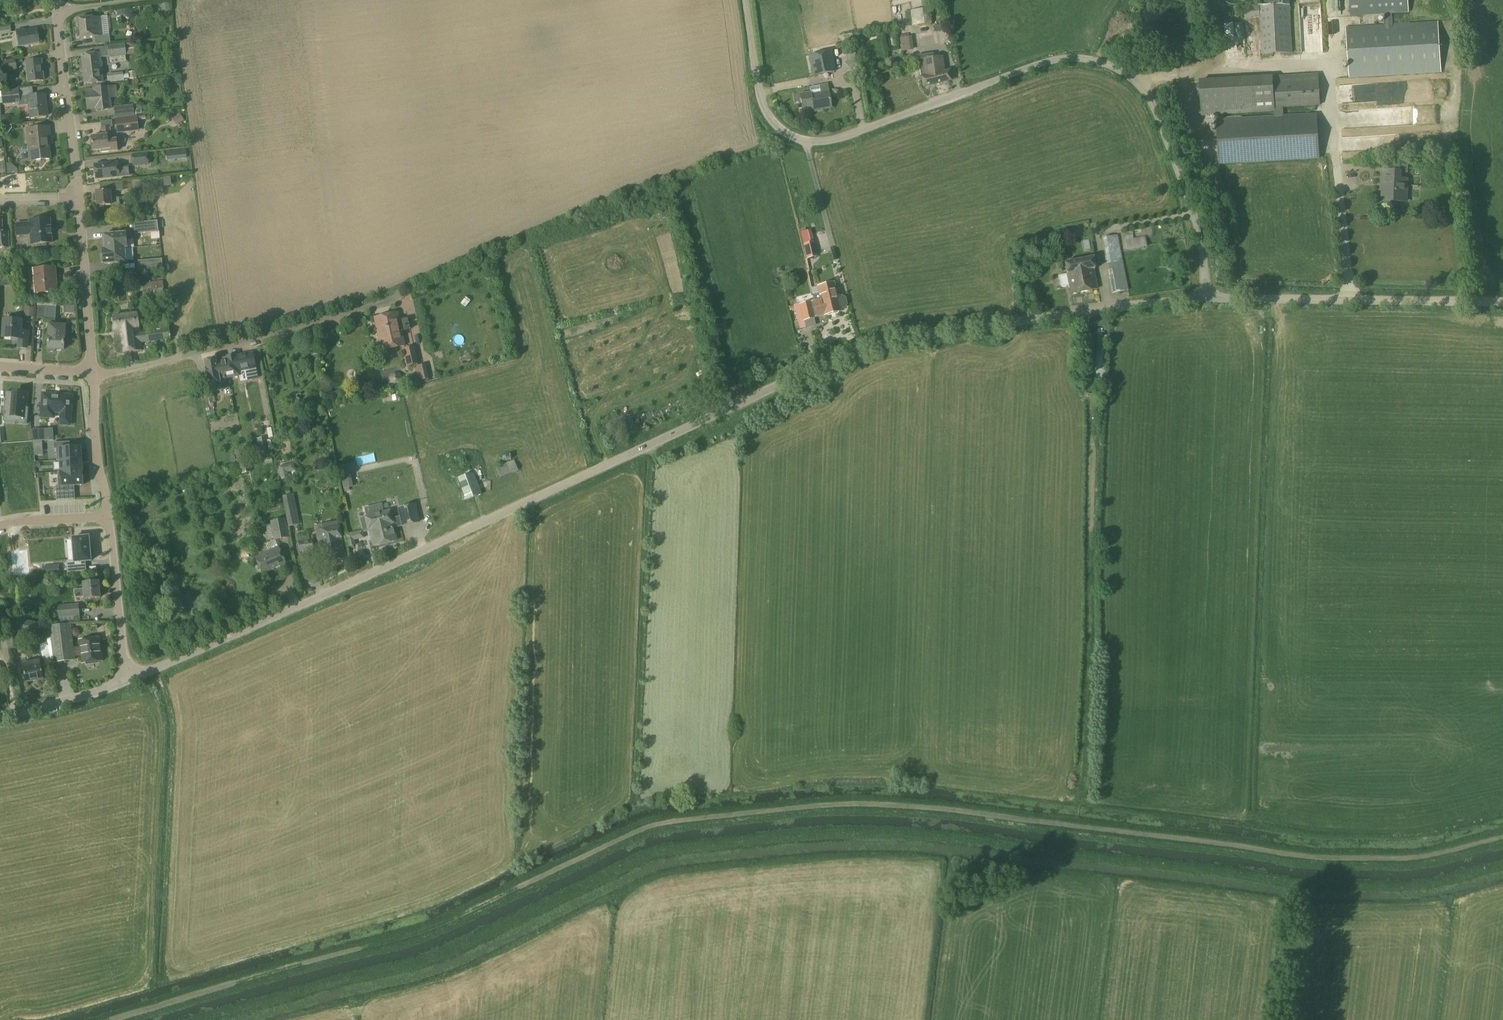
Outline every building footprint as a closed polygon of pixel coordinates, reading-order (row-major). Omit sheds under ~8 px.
[(1290,5),(1290,0),(1256,0),(1259,0),(1259,5),(1226,9),(1230,57),(1248,56),(1244,20),(1260,19),(1261,55),(1293,54),(1290,5)] [(1386,25),(1346,27),(1349,79),(1442,73),(1438,21),(1392,24),(1392,14),(1409,13),(1408,0),(1350,0),(1350,16),(1385,14),(1386,25)] [(931,23),(930,9),(929,4),(923,4),(924,9),(911,10),(912,16),(906,17),(907,26),(919,25),(920,30),(927,30),(927,24),(931,23)] [(107,16),(101,17),(103,36),(109,35),(110,35),(109,33),(108,18),(107,17),(107,16)] [(101,17),(93,18),(93,17),(79,19),(81,39),(95,37),(103,36),(101,17)] [(12,33),(11,26),(0,28),(0,36),(12,33)] [(24,29),(16,31),(19,47),(40,44),(37,28),(25,31),(24,29)] [(913,50),(912,37),(900,38),(901,51),(913,50)] [(125,44),(108,46),(109,58),(126,56),(125,44)] [(831,51),(809,56),(813,77),(836,73),(831,51)] [(83,78),(85,80),(85,84),(103,82),(99,53),(82,55),(84,72),(82,73),(83,78)] [(942,56),(934,58),(933,53),(918,55),(923,87),(951,81),(949,71),(945,72),(942,56)] [(17,70),(15,60),(0,62),(0,70),(1,70),(1,73),(17,70)] [(44,81),(41,60),(26,62),(28,82),(44,81)] [(1321,106),(1320,101),(1319,74),(1273,76),(1199,80),(1202,116),(1274,112),(1274,116),(1217,120),(1219,165),(1320,159),(1317,114),(1284,116),(1283,108),(1321,106)] [(811,95),(811,93),(800,95),(803,110),(813,109),(813,111),(832,108),(828,85),(820,86),(821,93),(811,95)] [(86,93),(88,109),(96,108),(97,110),(110,109),(109,98),(115,98),(114,87),(94,90),(95,92),(86,93)] [(45,95),(30,96),(29,88),(19,89),(2,91),(3,105),(19,103),(20,106),(29,105),(31,118),(45,117),(43,103),(46,103),(45,95)] [(116,117),(134,115),(133,105),(115,107),(116,117)] [(117,133),(139,131),(137,116),(116,118),(117,133)] [(101,122),(102,136),(92,137),(93,151),(100,150),(101,153),(111,152),(118,151),(117,140),(112,140),(110,127),(112,127),(112,121),(101,122)] [(5,135),(8,135),(12,129),(12,126),(4,127),(5,135)] [(30,161),(50,159),(49,144),(51,144),(49,127),(27,129),(30,161)] [(168,151),(169,162),(189,160),(188,148),(168,151)] [(133,166),(149,165),(148,154),(132,155),(133,166)] [(118,162),(95,165),(96,179),(120,176),(118,162)] [(1401,179),(1401,171),(1383,171),(1382,197),(1387,197),(1387,202),(1407,202),(1408,179),(1401,179)] [(153,179),(100,184),(101,192),(154,187),(153,179)] [(119,198),(111,198),(111,191),(96,192),(97,206),(112,205),(120,205),(119,198)] [(30,223),(17,224),(17,235),(30,235),(31,244),(36,243),(36,245),(46,245),(46,243),(51,243),(51,235),(51,228),(50,228),(50,220),(30,221),(30,223)] [(8,232),(2,232),(2,221),(0,221),(0,248),(8,247),(8,232)] [(158,221),(134,224),(135,234),(159,232),(158,221)] [(1069,224),(1069,236),(1086,235),(1085,223),(1069,224)] [(1055,238),(1068,236),(1066,227),(1054,229),(1055,238)] [(103,250),(127,248),(126,233),(104,235),(105,249),(103,249),(103,250)] [(803,245),(804,245),(807,259),(818,257),(815,242),(807,244),(805,233),(804,233),(800,234),(803,245)] [(1103,238),(1113,294),(1129,290),(1118,235),(1103,238)] [(1127,250),(1134,249),(1135,254),(1142,252),(1141,248),(1147,247),(1145,237),(1133,239),(1132,235),(1126,236),(1126,240),(1127,250)] [(127,248),(103,250),(104,255),(102,255),(102,263),(104,263),(104,264),(126,263),(125,248),(127,248)] [(1067,275),(1094,270),(1095,270),(1093,258),(1065,263),(1067,275)] [(162,260),(138,261),(139,271),(163,269),(162,260)] [(35,294),(57,292),(55,267),(33,269),(35,294)] [(1094,270),(1067,275),(1071,295),(1097,290),(1094,270)] [(1023,291),(1035,288),(1034,280),(1021,282),(1023,291)] [(163,281),(143,284),(144,292),(164,289),(163,281)] [(818,287),(819,294),(815,295),(817,302),(838,297),(834,283),(818,287)] [(817,302),(815,295),(813,295),(815,301),(799,304),(803,321),(816,318),(815,318),(841,311),(841,309),(845,308),(847,304),(845,298),(842,296),(838,297),(817,302)] [(37,319),(55,319),(56,305),(38,304),(37,319)] [(23,315),(33,316),(34,306),(25,305),(23,315)] [(140,332),(139,327),(138,313),(112,316),(114,331),(116,354),(124,353),(124,354),(136,352),(143,351),(142,343),(171,339),(168,321),(149,324),(150,331),(140,332)] [(379,336),(401,332),(397,313),(375,318),(379,336)] [(21,331),(22,321),(4,320),(3,338),(19,339),(19,347),(27,348),(28,331),(21,331)] [(48,336),(48,349),(49,349),(49,351),(50,352),(54,353),(55,352),(55,350),(64,350),(64,346),(68,346),(68,338),(69,329),(66,328),(66,325),(49,324),(49,331),(48,336)] [(404,346),(401,332),(379,336),(382,351),(404,346)] [(418,364),(414,346),(404,348),(408,366),(418,364)] [(226,358),(217,360),(218,369),(221,371),(223,380),(226,379),(240,376),(239,372),(242,371),(241,364),(246,363),(247,367),(255,365),(252,348),(234,351),(235,355),(226,357),(226,358)] [(218,369),(217,360),(216,360),(216,359),(204,361),(209,384),(210,389),(216,388),(216,390),(227,388),(226,379),(223,380),(221,371),(218,369)] [(429,382),(428,379),(429,379),(426,364),(415,367),(418,381),(422,380),(422,384),(429,382)] [(391,377),(394,384),(400,381),(396,374),(391,377)] [(5,399),(4,416),(16,417),(15,423),(27,424),(28,408),(26,408),(27,393),(18,392),(17,394),(12,394),(12,399),(5,399)] [(216,403),(214,396),(212,397),(211,393),(207,393),(209,404),(205,405),(206,411),(214,410),(213,403),(216,403)] [(70,425),(72,396),(58,395),(58,397),(53,396),(53,395),(43,394),(41,417),(54,418),(54,412),(61,413),(60,424),(65,424),(65,425),(70,425)] [(616,428),(613,423),(606,426),(608,432),(616,428)] [(33,428),(34,441),(55,440),(55,428),(33,428)] [(269,452),(266,437),(257,439),(260,454),(252,455),(252,458),(271,454),(271,451),(269,452)] [(56,449),(57,461),(82,459),(81,447),(70,447),(70,442),(54,443),(54,449),(56,449)] [(236,452),(238,463),(245,461),(243,450),(236,452)] [(58,472),(58,473),(83,471),(83,470),(82,459),(57,461),(59,461),(59,471),(60,472),(58,472)] [(500,478),(519,470),(514,460),(495,468),(500,478)] [(286,477),(285,469),(294,468),(294,463),(280,464),(281,478),(286,477)] [(441,474),(444,481),(425,488),(432,509),(464,497),(465,501),(481,495),(469,464),(441,474)] [(56,493),(72,492),(72,487),(74,487),(84,486),(83,471),(58,473),(58,486),(56,486),(56,493)] [(341,483),(343,493),(353,491),(351,481),(341,483)] [(289,527),(292,526),(287,496),(283,496),(289,527)] [(400,517),(402,527),(420,523),(416,504),(397,508),(400,517)] [(363,531),(368,530),(368,529),(383,525),(384,531),(394,529),(402,527),(400,517),(393,519),(391,511),(365,517),(360,518),(363,531)] [(288,538),(285,518),(270,521),(274,541),(288,538)] [(322,562),(345,558),(339,526),(338,527),(337,522),(322,524),(323,529),(316,531),(322,562)] [(396,541),(394,529),(384,531),(383,525),(368,529),(368,530),(370,530),(373,547),(396,541)] [(346,535),(349,547),(356,546),(353,534),(346,535)] [(300,552),(313,551),(312,540),(309,540),(309,536),(298,537),(300,552)] [(74,561),(66,562),(67,573),(86,572),(85,562),(90,561),(88,537),(72,539),(74,561)] [(279,547),(255,558),(262,574),(286,563),(279,547)] [(83,583),(83,589),(74,590),(74,598),(84,597),(84,599),(101,598),(99,581),(83,583)] [(78,604),(57,606),(58,617),(52,617),(53,623),(80,622),(79,616),(80,616),(78,604)] [(10,628),(33,635),(35,626),(13,619),(10,628)] [(81,647),(74,648),(71,624),(49,627),(54,663),(75,661),(75,656),(82,656),(83,663),(102,661),(99,638),(80,641),(81,647)] [(39,627),(36,635),(45,637),(47,629),(39,627)] [(25,633),(6,637),(9,649),(27,645),(26,640),(40,644),(43,660),(50,658),(47,639),(25,633)] [(39,660),(23,664),(27,683),(43,680),(39,660)]
